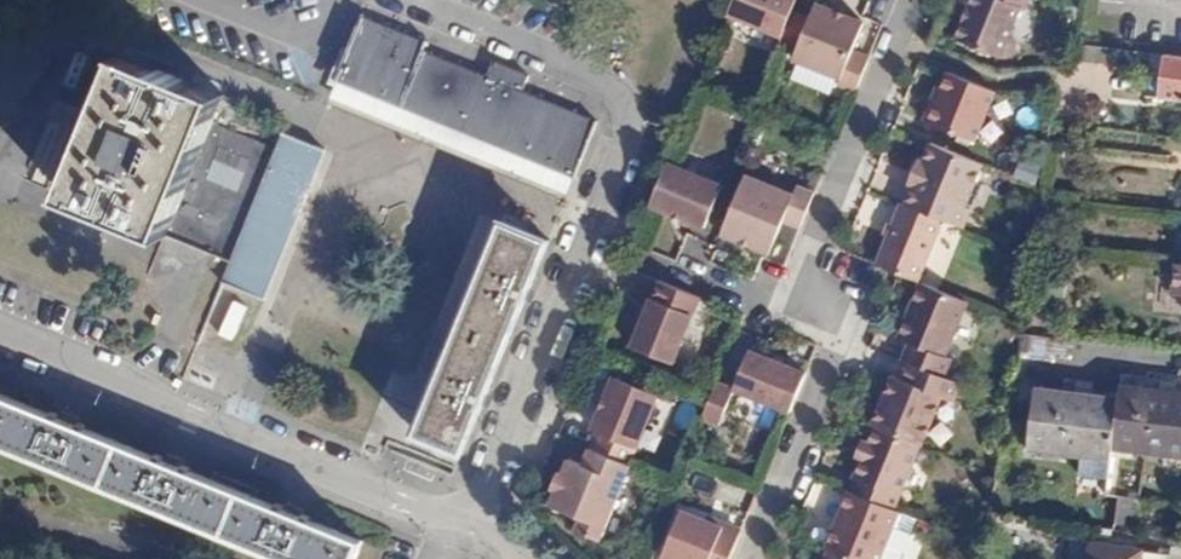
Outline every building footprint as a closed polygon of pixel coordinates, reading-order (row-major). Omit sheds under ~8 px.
[(803,0),(742,0),(734,21),(786,42),(782,49),(800,57),(812,26),(795,19),(803,0)] [(955,39),(1000,58),(1001,55),(1005,57),(1012,54),(1017,43),(1014,37),(1010,35),(1021,8),(1024,9),(1027,0),(971,0),(955,39)] [(363,18),(336,82),(370,96),(438,124),(499,150),(555,173),(582,184),(603,129),(529,97),(535,81),(498,68),(493,81),(465,71),(471,55),(444,44),(441,52),(363,18)] [(861,45),(812,26),(800,57),(797,63),(843,83),(841,88),(860,96),(875,63),(858,56),(861,45)] [(169,241),(172,233),(215,124),(225,99),(129,57),(102,120),(91,115),(93,109),(70,101),(64,114),(57,128),(83,139),(84,131),(95,135),(69,196),(169,241)] [(1168,60),(1163,104),(1180,107),(1180,61),(1168,60)] [(940,108),(935,106),(927,127),(978,149),(1000,97),(952,78),(940,108)] [(279,154),(215,124),(172,233),(235,260),(279,154)] [(287,137),(279,154),(235,260),(198,345),(242,364),(262,314),(318,181),(329,154),(316,149),(287,137)] [(917,190),(909,209),(948,224),(967,233),(974,215),(969,212),(988,169),(935,147),(927,165),(923,164),(913,188),(917,190)] [(808,170),(762,151),(737,209),(784,230),(799,197),(815,204),(829,169),(812,162),(808,170)] [(721,185),(667,163),(650,204),(704,227),(721,185)] [(880,269),(922,286),(948,224),(909,209),(905,207),(880,269)] [(430,387),(496,220),(480,213),(414,381),(430,387)] [(553,244),(505,226),(417,435),(466,456),(490,396),(538,282),(553,244)] [(658,279),(651,297),(631,345),(674,362),(694,314),(700,297),(658,279)] [(906,364),(910,365),(958,386),(965,368),(959,366),(983,311),(925,287),(902,342),(914,346),(906,364)] [(808,376),(753,354),(736,391),(793,414),(808,376)] [(875,429),(879,431),(924,449),(936,454),(956,406),(968,411),(976,393),(958,386),(910,365),(902,382),(896,379),(875,429)] [(602,435),(594,451),(630,467),(634,468),(663,397),(620,380),(597,432),(602,435)] [(722,428),(736,391),(720,386),(706,422),(722,428)] [(1114,449),(1120,400),(1038,391),(1030,449),(1084,458),(1083,469),(1111,472),(1114,449)] [(1120,400),(1114,449),(1167,457),(1166,468),(1180,471),(1180,401),(1122,393),(1120,400)] [(277,558),(362,558),(367,549),(288,516),(167,466),(60,421),(0,396),(0,445),(277,558)] [(860,482),(853,495),(898,513),(924,449),(879,431),(858,481),(860,482)] [(630,467),(594,451),(587,468),(572,462),(566,476),(561,475),(554,490),(558,493),(552,508),(584,523),(578,535),(596,543),(630,467)] [(1106,492),(1103,519),(1131,523),(1134,496),(1106,492)] [(829,554),(842,558),(886,558),(903,516),(898,513),(853,495),(829,554)] [(679,509),(661,553),(676,558),(728,558),(739,532),(679,509)] [(1086,541),(1084,558),(1140,558),(1141,550),(1086,541)]
